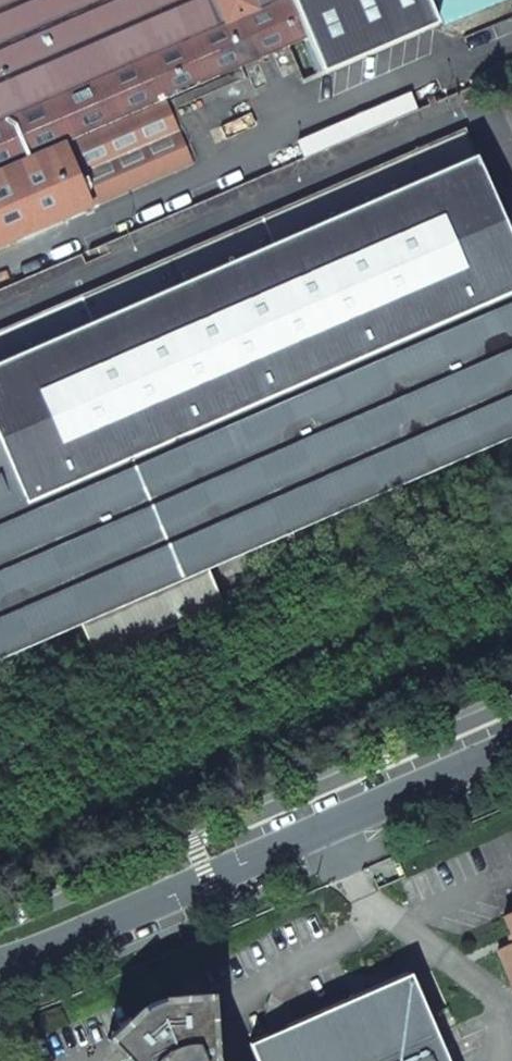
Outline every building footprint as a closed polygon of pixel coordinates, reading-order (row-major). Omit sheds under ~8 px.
[(91,205),(191,163),(164,100),(306,38),(321,72),(436,23),(427,0),(0,0),(0,245),(91,205)] [(344,122),(351,140),(416,112),(409,94),(344,122)] [(511,435),(511,245),(463,132),(0,333),(0,658),(80,623),(96,660),(223,605),(207,568),(511,435)] [(503,918),(511,940),(511,914),(503,918)] [(497,951),(504,970),(511,967),(511,968),(511,944),(497,951)] [(248,1044),(256,1060),(448,1060),(409,973),(407,974),(405,969),(387,977),(389,982),(248,1044)] [(214,1060),(209,993),(178,996),(178,999),(169,999),(152,1004),(140,1011),(131,1020),(129,1018),(108,1039),(128,1060),(215,1060),(214,1060)]
